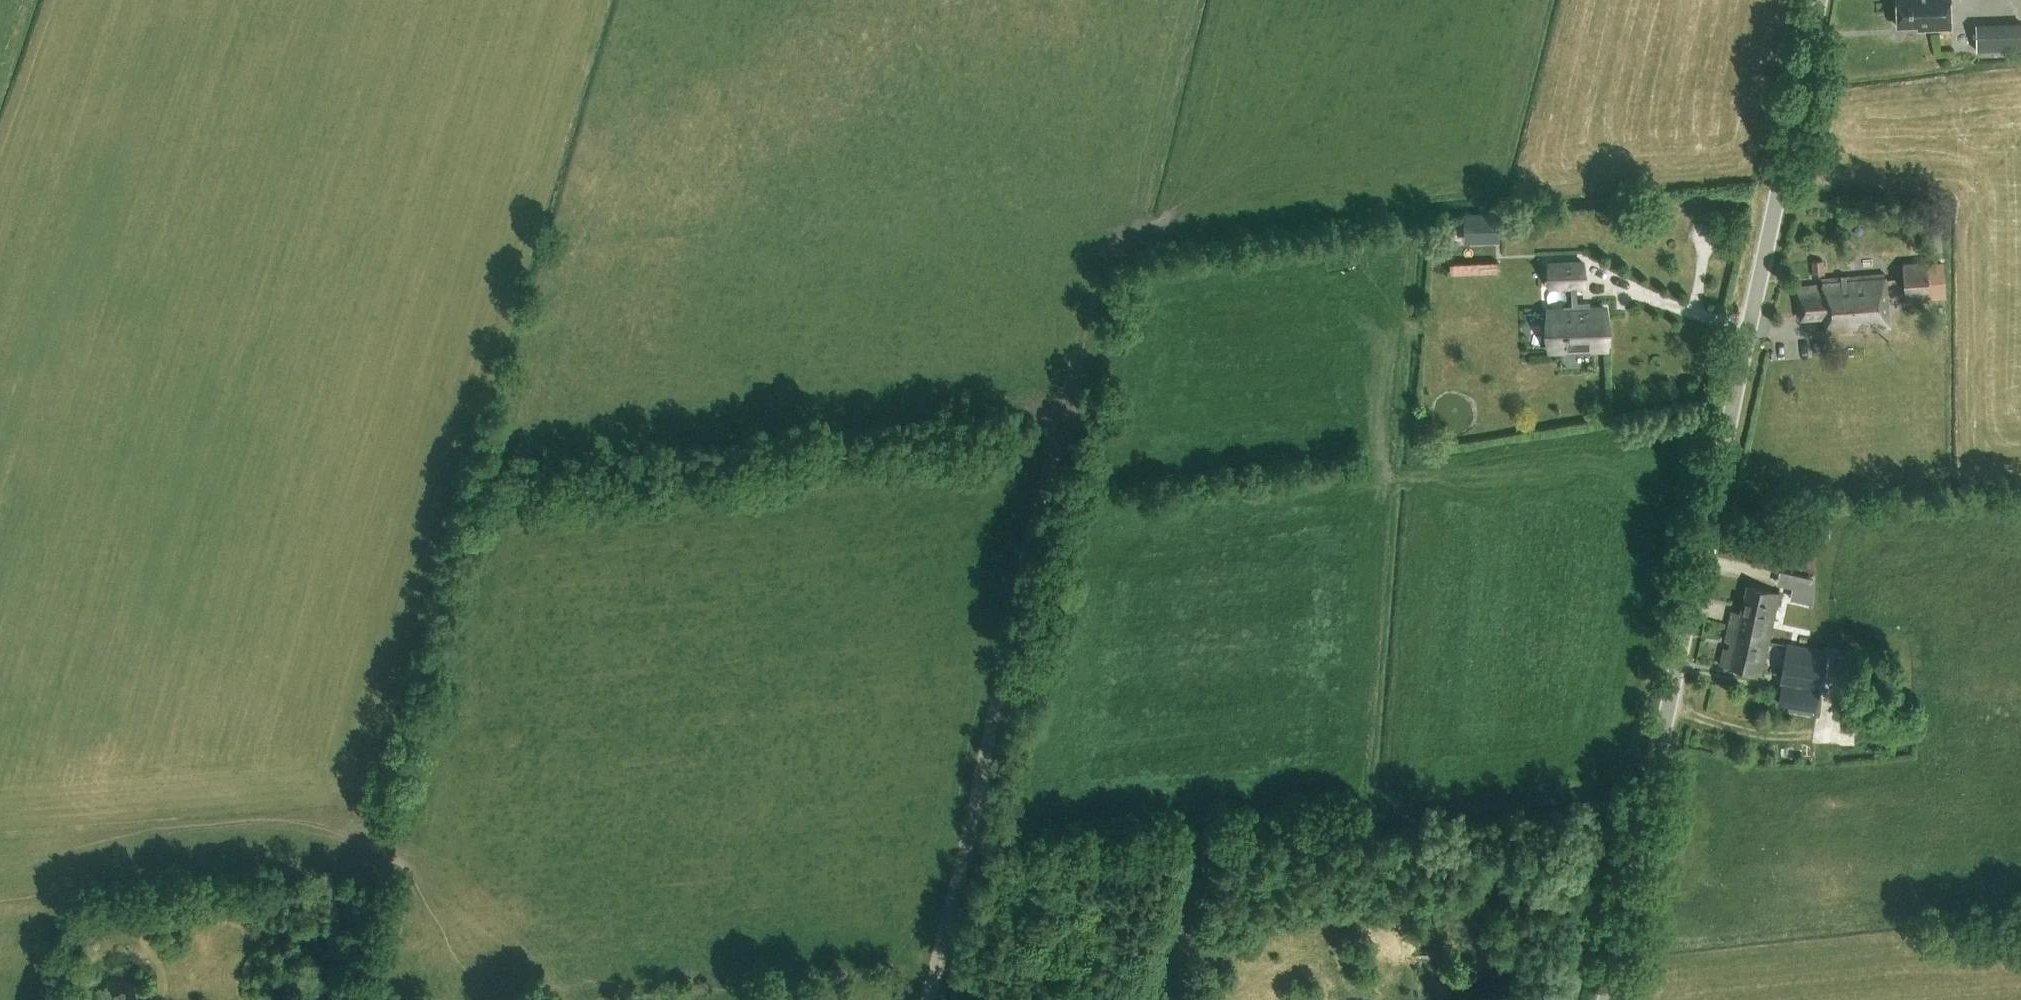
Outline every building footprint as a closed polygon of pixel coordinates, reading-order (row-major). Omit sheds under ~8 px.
[(1897,25),(1933,24),(1933,28),(1951,27),(1950,0),(1896,0),(1897,25)] [(1976,23),(1977,50),(2020,48),(2020,21),(1976,23)] [(1464,243),(1500,241),(1499,211),(1463,212),(1464,243)] [(1930,261),(1930,259),(1901,261),(1902,278),(1903,282),(1904,298),(1904,302),(1929,300),(1929,298),(1946,297),(1943,260),(1930,261)] [(1812,260),(1813,276),(1826,275),(1824,260),(1812,260)] [(1592,347),(1609,347),(1607,309),(1590,309),(1590,305),(1579,306),(1578,286),(1585,285),(1584,261),(1551,263),(1551,287),(1572,286),(1573,306),(1566,306),(1566,310),(1549,311),(1551,349),(1568,348),(1568,353),(1592,352),(1592,347)] [(1889,329),(1885,284),(1885,274),(1821,279),(1821,288),(1818,288),(1817,285),(1799,287),(1801,318),(1825,316),(1826,334),(1889,329)] [(1821,601),(1823,572),(1786,568),(1785,584),(1801,586),(1799,599),(1821,601)] [(1763,673),(1771,634),(1780,593),(1746,586),(1741,611),(1733,609),(1730,625),(1727,639),(1734,641),(1733,649),(1725,647),(1721,664),(1763,673)] [(1828,651),(1809,647),(1789,643),(1780,692),(1782,692),(1780,702),(1816,708),(1818,699),(1819,699),(1828,651)]
